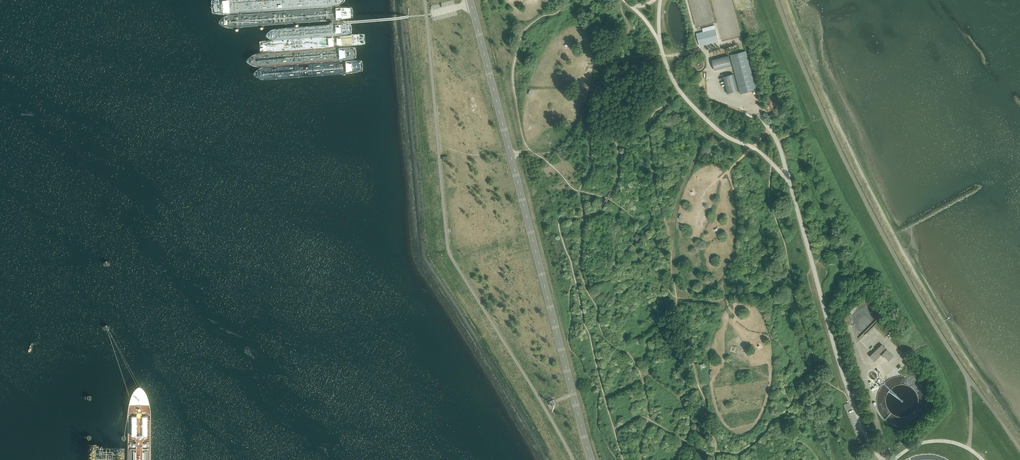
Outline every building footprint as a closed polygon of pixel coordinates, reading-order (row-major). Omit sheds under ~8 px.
[(715,29),(696,34),(699,47),(718,41),(715,29)] [(745,51),(730,55),(741,94),(756,89),(745,51)] [(728,56),(711,61),(714,71),(731,66),(728,56)] [(734,74),(723,77),(728,94),(738,91),(734,74)] [(894,357),(882,346),(870,358),(875,363),(882,356),(883,358),(884,357),(889,362),(894,357)]
